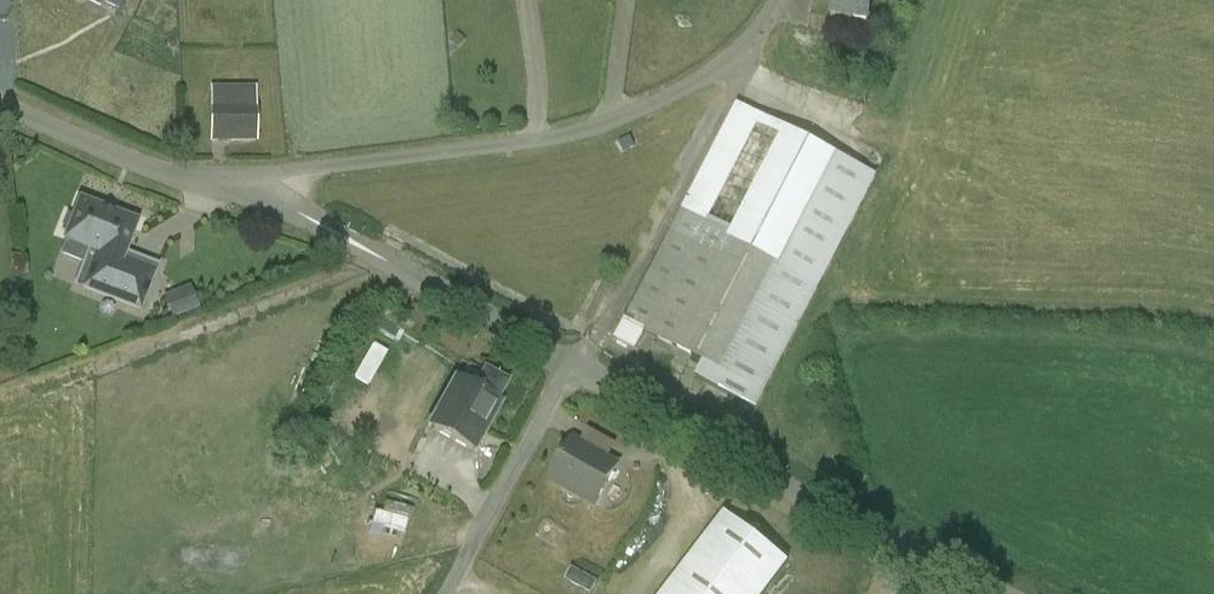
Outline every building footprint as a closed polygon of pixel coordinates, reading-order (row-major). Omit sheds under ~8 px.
[(129,0),(84,0),(108,11),(109,9),(121,15),(129,0)] [(831,17),(868,22),(872,0),(834,0),(831,17)] [(210,95),(209,147),(253,147),(253,95),(210,95)] [(737,105),(729,120),(733,119),(739,107),(737,105)] [(874,176),(739,107),(733,119),(729,120),(671,221),(616,339),(634,348),(643,331),(704,362),(696,380),(754,410),(874,176)] [(84,289),(140,311),(155,273),(122,261),(137,223),(81,201),(74,219),(68,217),(62,232),(68,235),(66,240),(98,253),(84,289)] [(191,287),(164,298),(174,321),(201,310),(191,287)] [(370,384),(390,350),(376,342),(357,376),(370,384)] [(475,392),(459,382),(433,429),(471,450),(497,404),(496,403),(506,385),(485,374),(475,392)] [(617,468),(572,443),(551,480),(596,505),(617,468)] [(750,511),(736,500),(728,512),(742,522),(750,511)] [(664,593),(765,593),(788,564),(725,515),(664,593)]
